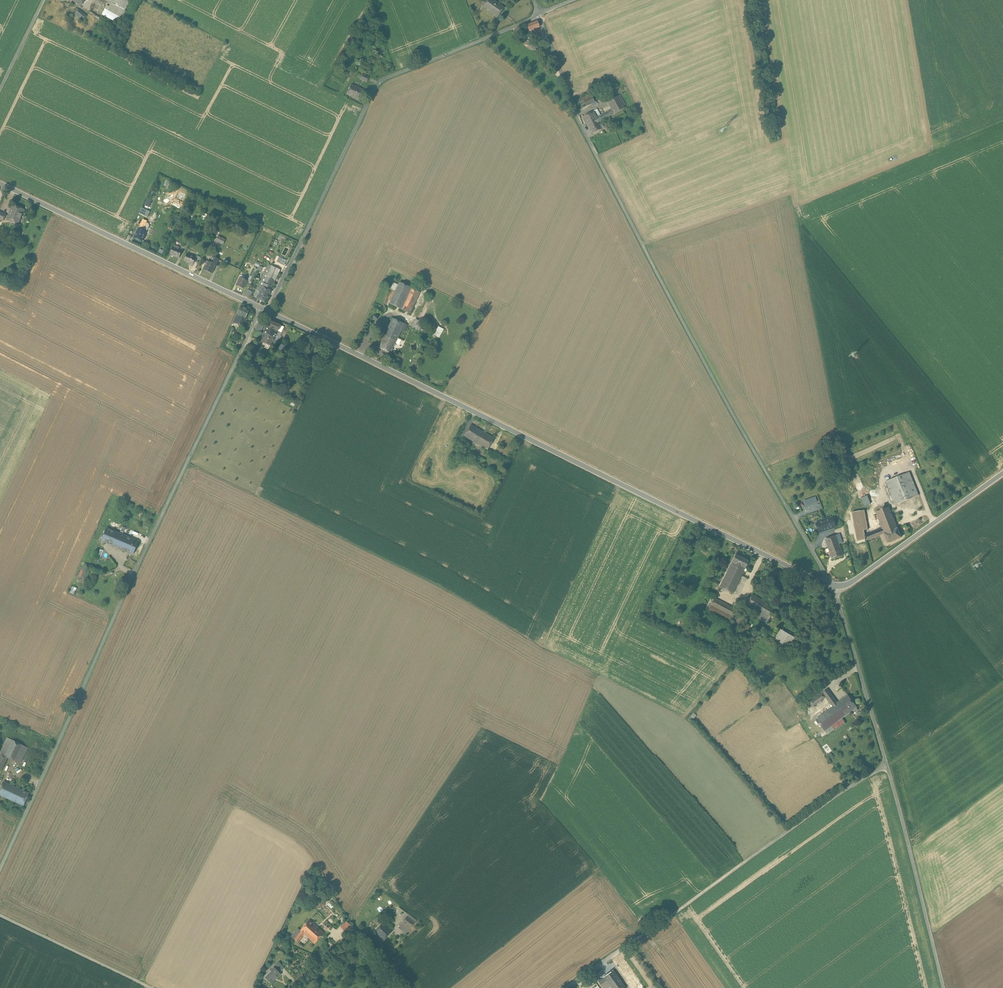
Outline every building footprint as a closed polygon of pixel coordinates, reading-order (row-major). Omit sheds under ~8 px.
[(124,0),(112,0),(109,6),(107,10),(123,18),(133,0),(127,0),(126,1),(124,0)] [(494,0),(487,0),(485,3),(483,6),(483,7),(490,12),(497,3),(494,0)] [(504,8),(497,3),(490,12),(497,17),(504,8)] [(123,18),(107,10),(109,6),(107,5),(102,15),(120,24),(123,18)] [(86,17),(79,10),(75,14),(83,21),(86,17)] [(530,31),(538,27),(539,27),(537,22),(527,26),(529,31),(530,31)] [(538,27),(530,31),(533,38),(541,35),(538,27)] [(369,77),(362,74),(360,79),(366,82),(369,77)] [(363,90),(351,84),(347,94),(358,100),(363,90)] [(595,102),(590,94),(576,101),(580,109),(592,103),(595,102)] [(618,96),(608,102),(612,109),(614,114),(624,108),(623,106),(618,96)] [(601,115),(597,118),(599,122),(614,114),(612,109),(601,115)] [(593,111),(582,117),(586,124),(587,124),(589,126),(594,123),(594,125),(598,122),(599,122),(597,118),(593,111)] [(594,125),(594,123),(589,126),(593,134),(602,129),(601,128),(599,124),(598,122),(594,125)] [(24,210),(13,205),(7,219),(18,223),(24,210)] [(142,207),(139,213),(148,217),(150,211),(142,207)] [(138,229),(134,237),(142,240),(146,232),(142,231),(138,229)] [(217,235),(214,244),(223,247),(225,238),(217,235)] [(179,248),(174,245),(170,254),(178,258),(182,251),(179,250),(179,248)] [(190,257),(186,255),(184,261),(193,265),(196,258),(191,256),(190,257)] [(277,262),(285,265),(287,260),(279,256),(277,262)] [(210,262),(207,261),(203,270),(204,270),(205,272),(207,271),(211,273),(218,260),(212,257),(210,262)] [(280,270),(272,266),(269,273),(277,277),(280,270)] [(265,271),(259,285),(262,286),(269,273),(265,271)] [(260,291),(269,296),(271,290),(277,277),(269,273),(262,286),(260,291)] [(248,281),(240,277),(236,285),(244,289),(245,285),(246,285),(248,281)] [(420,292),(399,282),(398,285),(395,291),(389,304),(410,313),(420,292)] [(269,296),(260,291),(256,299),(265,303),(269,296)] [(249,311),(241,307),(237,315),(245,319),(249,311)] [(245,319),(237,315),(233,323),(236,325),(237,324),(242,326),(245,319)] [(407,325),(393,318),(384,335),(396,341),(401,330),(404,332),(407,325)] [(416,319),(411,328),(413,329),(416,324),(419,325),(421,322),(419,321),(416,319)] [(281,327),(268,321),(266,327),(268,328),(265,335),(276,339),(281,327)] [(423,323),(421,322),(419,325),(416,324),(413,329),(419,332),(420,329),(423,323)] [(438,326),(434,335),(439,338),(444,329),(438,326)] [(276,339),(265,335),(261,343),(272,348),(276,339)] [(396,341),(384,335),(379,348),(391,353),(396,341)] [(494,438),(471,425),(464,436),(487,450),(494,438)] [(909,472),(886,481),(895,504),(919,495),(909,472)] [(804,499),(806,505),(817,502),(815,496),(804,499)] [(867,496),(861,498),(864,506),(870,504),(867,496)] [(897,528),(889,507),(876,512),(883,528),(865,535),(865,539),(866,541),(881,535),(884,533),(897,528)] [(864,510),(861,511),(860,511),(852,512),(857,540),(865,539),(865,535),(864,528),(868,528),(864,510)] [(835,526),(832,518),(817,523),(820,532),(835,526)] [(128,537),(107,528),(101,541),(122,550),(128,537)] [(897,528),(884,533),(888,543),(901,538),(897,528)] [(836,535),(825,539),(829,550),(833,549),(837,548),(836,545),(839,544),(836,535)] [(139,541),(128,537),(122,550),(133,554),(139,541)] [(837,548),(833,549),(829,550),(833,559),(843,556),(839,544),(836,545),(837,548)] [(748,561),(735,555),(732,562),(745,568),(748,561)] [(745,568),(732,562),(728,569),(741,575),(745,568)] [(84,563),(77,580),(84,583),(92,566),(84,563)] [(741,575),(728,569),(719,587),(732,593),(741,575)] [(776,608),(752,594),(746,605),(760,613),(769,619),(776,608)] [(735,609),(714,598),(707,612),(728,623),(732,617),(735,609)] [(769,619),(760,613),(758,618),(767,623),(769,619)] [(745,623),(738,634),(743,637),(750,626),(745,623)] [(796,639),(778,629),(774,638),(791,648),(796,639)] [(838,703),(827,689),(811,701),(815,706),(826,697),(833,707),(837,703),(838,703)] [(838,703),(837,703),(846,715),(852,710),(857,707),(848,695),(838,703)] [(846,715),(837,703),(833,707),(816,719),(825,731),(832,726),(843,717),(846,715)] [(846,722),(843,717),(832,726),(835,730),(846,722)] [(828,735),(835,730),(832,726),(825,731),(828,735)] [(7,737),(0,752),(0,753),(8,757),(20,763),(28,747),(7,737)] [(4,780),(0,789),(0,794),(13,799),(18,787),(4,780)] [(18,787),(13,799),(24,804),(30,791),(18,787)] [(332,900),(327,904),(331,908),(336,904),(332,900)] [(415,922),(407,916),(402,922),(410,929),(415,922)] [(325,934),(311,921),(294,939),(298,943),(305,935),(315,944),(325,934)] [(347,922),(341,928),(345,932),(351,927),(347,922)] [(410,929),(402,922),(398,927),(406,934),(410,929)] [(383,923),(375,931),(384,940),(392,932),(383,923)] [(284,967),(279,962),(276,965),(277,966),(280,970),(281,971),(284,967)] [(273,967),(270,970),(272,971),(265,977),(270,982),(276,976),(277,978),(280,975),(278,972),(280,970),(277,966),(275,969),(273,967)] [(613,971),(604,978),(611,987),(625,987),(626,987),(613,971)] [(604,978),(599,981),(603,987),(611,987),(604,978)]
